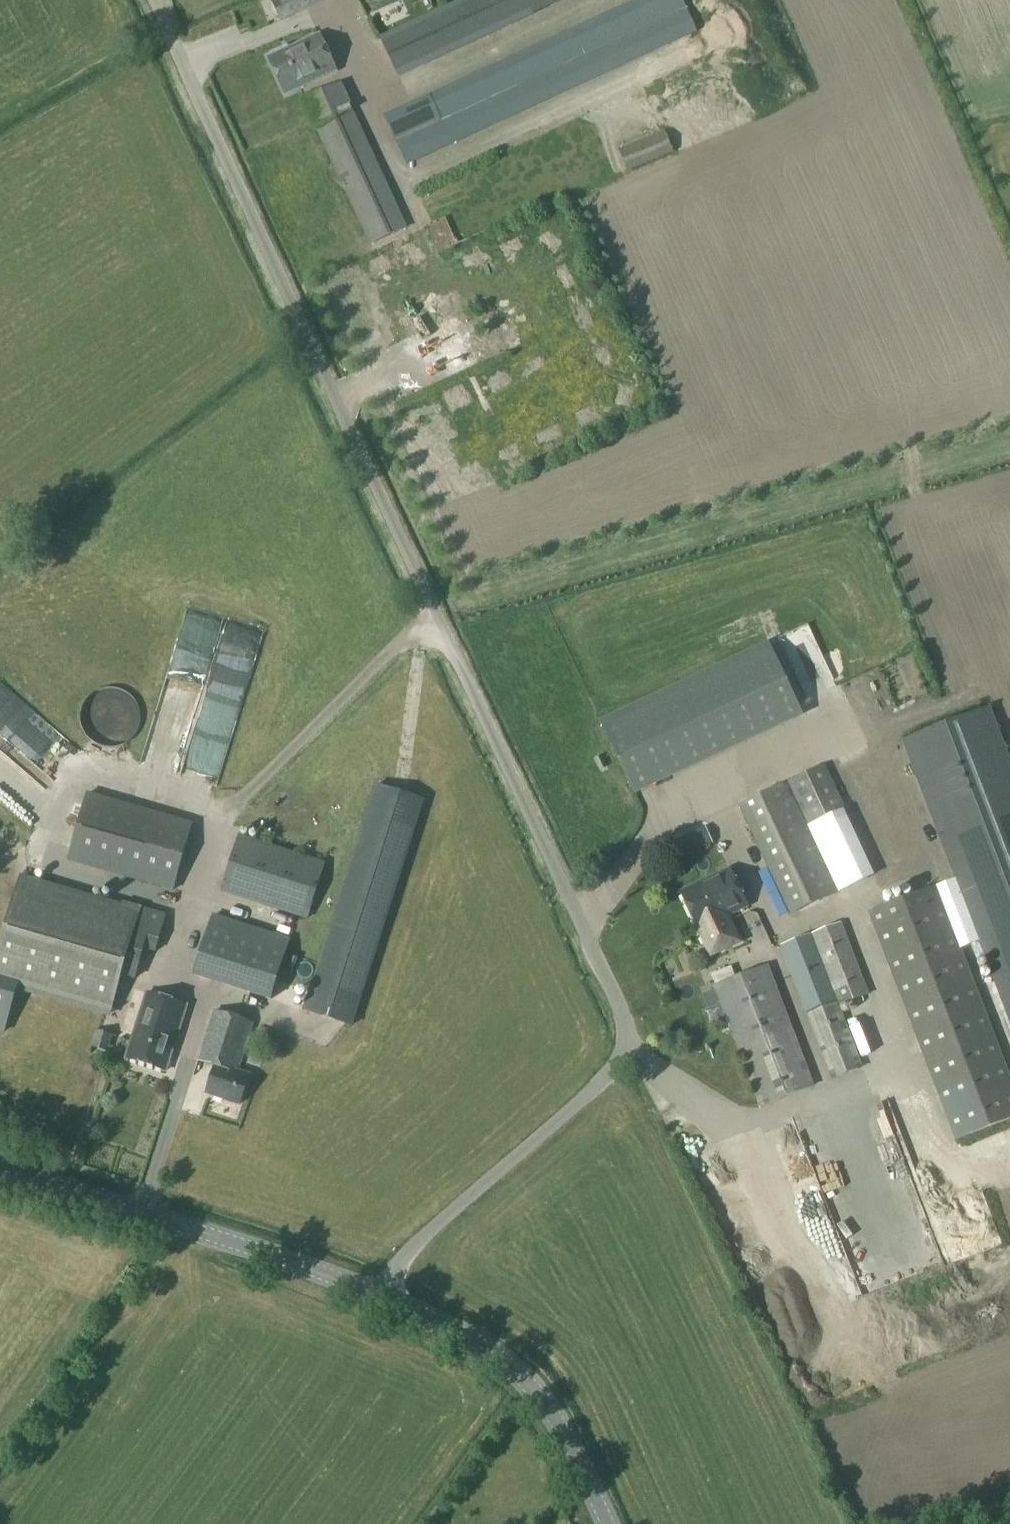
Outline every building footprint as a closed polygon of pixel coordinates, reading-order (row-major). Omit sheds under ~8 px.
[(268,26),(310,11),(335,2),(334,0),(258,0),(268,26)] [(363,10),(385,2),(384,0),(359,0),(363,10)] [(383,38),(400,75),(563,0),(467,0),(383,38)] [(386,117),(407,165),(698,34),(683,0),(642,0),(386,117)] [(321,37),(271,60),(286,94),(336,71),(321,37)] [(605,125),(613,146),(644,134),(632,104),(619,109),(623,118),(605,125)] [(430,256),(452,246),(438,216),(416,227),(430,256)] [(436,373),(461,367),(450,322),(425,328),(436,373)] [(599,364),(611,360),(604,344),(593,348),(599,364)] [(612,402),(623,406),(629,390),(618,386),(612,402)] [(768,651),(605,727),(633,787),(796,710),(768,651)] [(81,713),(80,717),(80,721),(81,726),(82,730),(84,733),(89,740),(95,744),(101,747),(108,749),(111,749),(119,748),(123,746),(127,744),(130,741),(133,738),(136,735),(139,728),(140,724),(141,717),(140,710),(139,707),(135,700),(132,697),(129,694),(126,692),(122,690),(114,688),(109,688),(102,689),(98,691),(95,692),(90,696),(85,702),(83,705),(82,709),(81,713)] [(953,883),(938,889),(961,950),(976,944),(1009,1033),(1009,769),(990,716),(901,750),(953,883)] [(33,757),(36,774),(69,768),(66,751),(33,757)] [(820,771),(734,809),(784,919),(862,884),(832,818),(839,815),(820,771)] [(350,862),(303,1010),(352,1026),(424,799),(407,793),(392,788),(375,783),(350,862)] [(191,825),(89,796),(70,862),(172,891),(191,825)] [(706,828),(684,838),(692,855),(714,844),(706,828)] [(239,837),(222,893),(300,916),(317,861),(239,837)] [(733,872),(684,893),(705,941),(706,940),(715,959),(727,953),(718,935),(732,929),(726,919),(749,909),(733,872)] [(165,922),(166,918),(157,915),(125,905),(124,907),(21,879),(10,919),(0,952),(0,982),(20,988),(113,1014),(124,977),(137,981),(146,951),(156,954),(165,922)] [(870,915),(957,1142),(1009,1122),(1009,1078),(961,950),(938,889),(870,915)] [(214,916),(195,977),(274,1000),(291,941),(214,916)] [(842,925),(782,948),(833,1081),(863,1069),(839,1008),(869,996),(842,925)] [(769,967),(716,988),(762,1107),(815,1087),(769,967)] [(20,988),(0,982),(0,1034),(6,1036),(20,988)] [(147,995),(127,1060),(169,1072),(188,1007),(147,995)] [(215,1013),(200,1062),(216,1067),(207,1095),(242,1106),(251,1076),(239,1073),(253,1025),(215,1013)] [(874,1224),(840,1119),(794,1134),(828,1239),(874,1224)] [(741,1149),(720,1153),(722,1162),(743,1157),(741,1149)] [(774,1157),(760,1157),(759,1171),(774,1172),(774,1157)]
